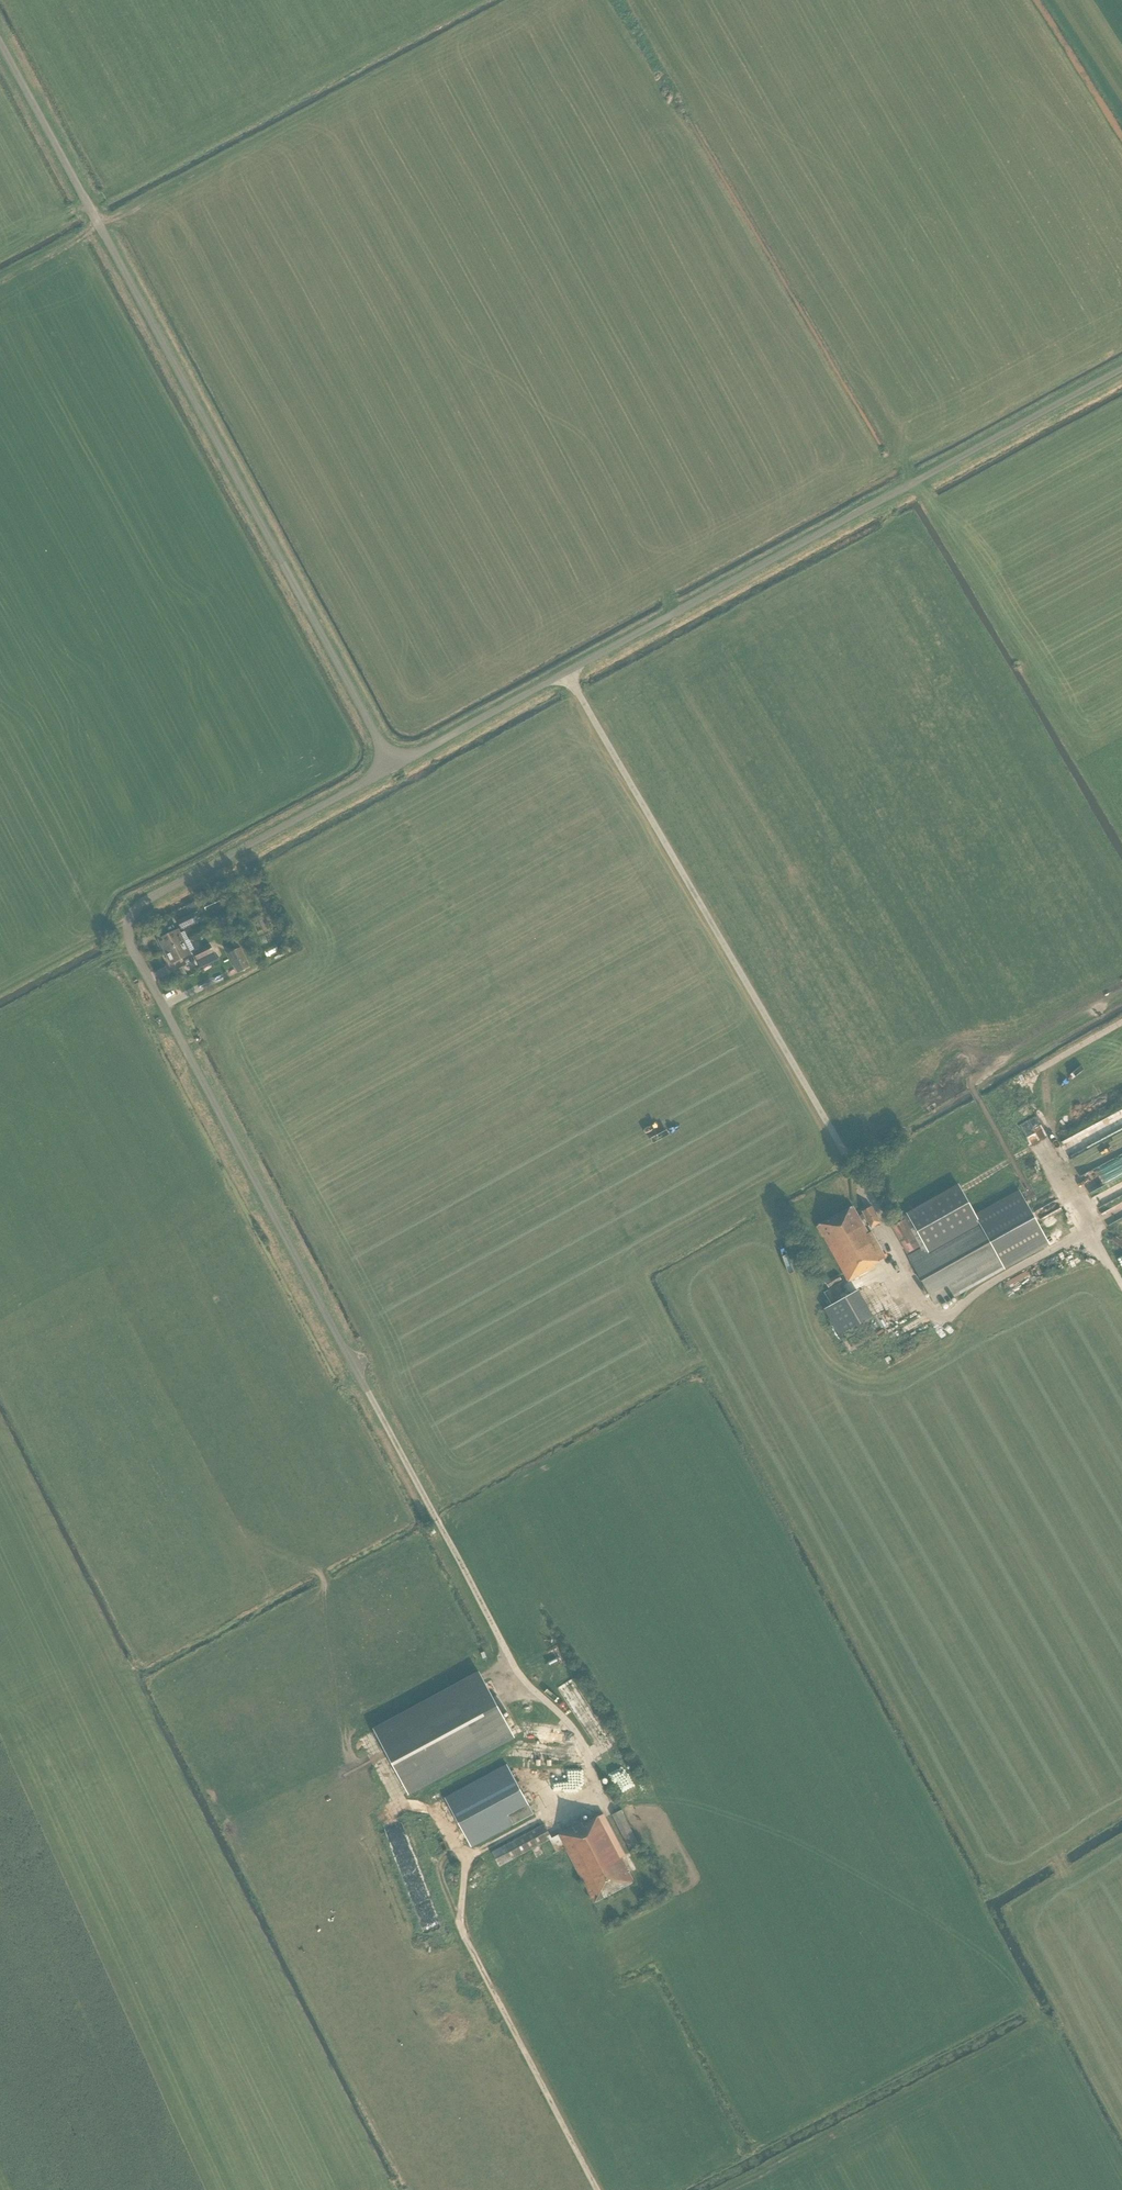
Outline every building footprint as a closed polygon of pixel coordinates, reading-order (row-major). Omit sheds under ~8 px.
[(223,903),(218,894),(202,901),(206,911),(223,903)] [(182,929),(199,921),(196,913),(178,921),(182,929)] [(164,952),(185,942),(179,929),(158,940),(164,952)] [(185,942),(164,952),(171,964),(191,954),(185,942)] [(218,961),(214,951),(210,944),(194,952),(197,961),(201,968),(218,961)] [(228,953),(238,973),(250,967),(240,947),(228,953)] [(277,955),(275,950),(267,955),(269,960),(277,955)] [(1073,1137),(1082,1157),(1121,1138),(1121,1114),(1073,1137)] [(1086,1182),(1088,1187),(1121,1170),(1121,1148),(1081,1168),(1087,1182),(1086,1182)] [(1121,1191),(1121,1181),(1110,1185),(1113,1194),(1121,1191)] [(974,1215),(957,1184),(906,1213),(907,1214),(904,1216),(922,1248),(909,1256),(937,1306),(1004,1268),(1005,1270),(1050,1245),(1019,1190),(974,1215)] [(874,1264),(886,1258),(872,1231),(869,1234),(862,1221),(866,1218),(872,1228),(881,1223),(872,1206),(863,1212),(864,1214),(859,1216),(854,1205),(815,1226),(822,1236),(823,1235),(849,1282),(876,1268),(874,1264)] [(907,1253),(920,1246),(905,1219),(892,1226),(907,1253)] [(1110,1239),(1115,1235),(1109,1226),(1103,1230),(1110,1239)] [(1048,1277),(1053,1275),(1048,1263),(1043,1266),(1048,1277)] [(829,1288),(842,1280),(839,1275),(825,1282),(829,1288)] [(858,1291),(824,1309),(839,1335),(841,1334),(843,1336),(874,1318),(858,1291)] [(896,1346),(910,1338),(906,1330),(892,1338),(896,1346)] [(411,1797),(516,1739),(479,1672),(375,1729),(411,1797)] [(572,1680),(561,1687),(598,1747),(609,1741),(572,1680)] [(533,1814),(533,1813),(507,1764),(445,1798),(471,1847),(533,1814)] [(630,1826),(622,1810),(612,1815),(629,1847),(638,1843),(630,1826)] [(593,1904),(635,1882),(630,1872),(627,1873),(626,1870),(628,1869),(622,1858),(626,1856),(603,1814),(590,1820),(589,1818),(558,1835),(552,1838),(544,1824),(492,1852),(499,1866),(549,1840),(555,1853),(564,1848),(593,1904)]
